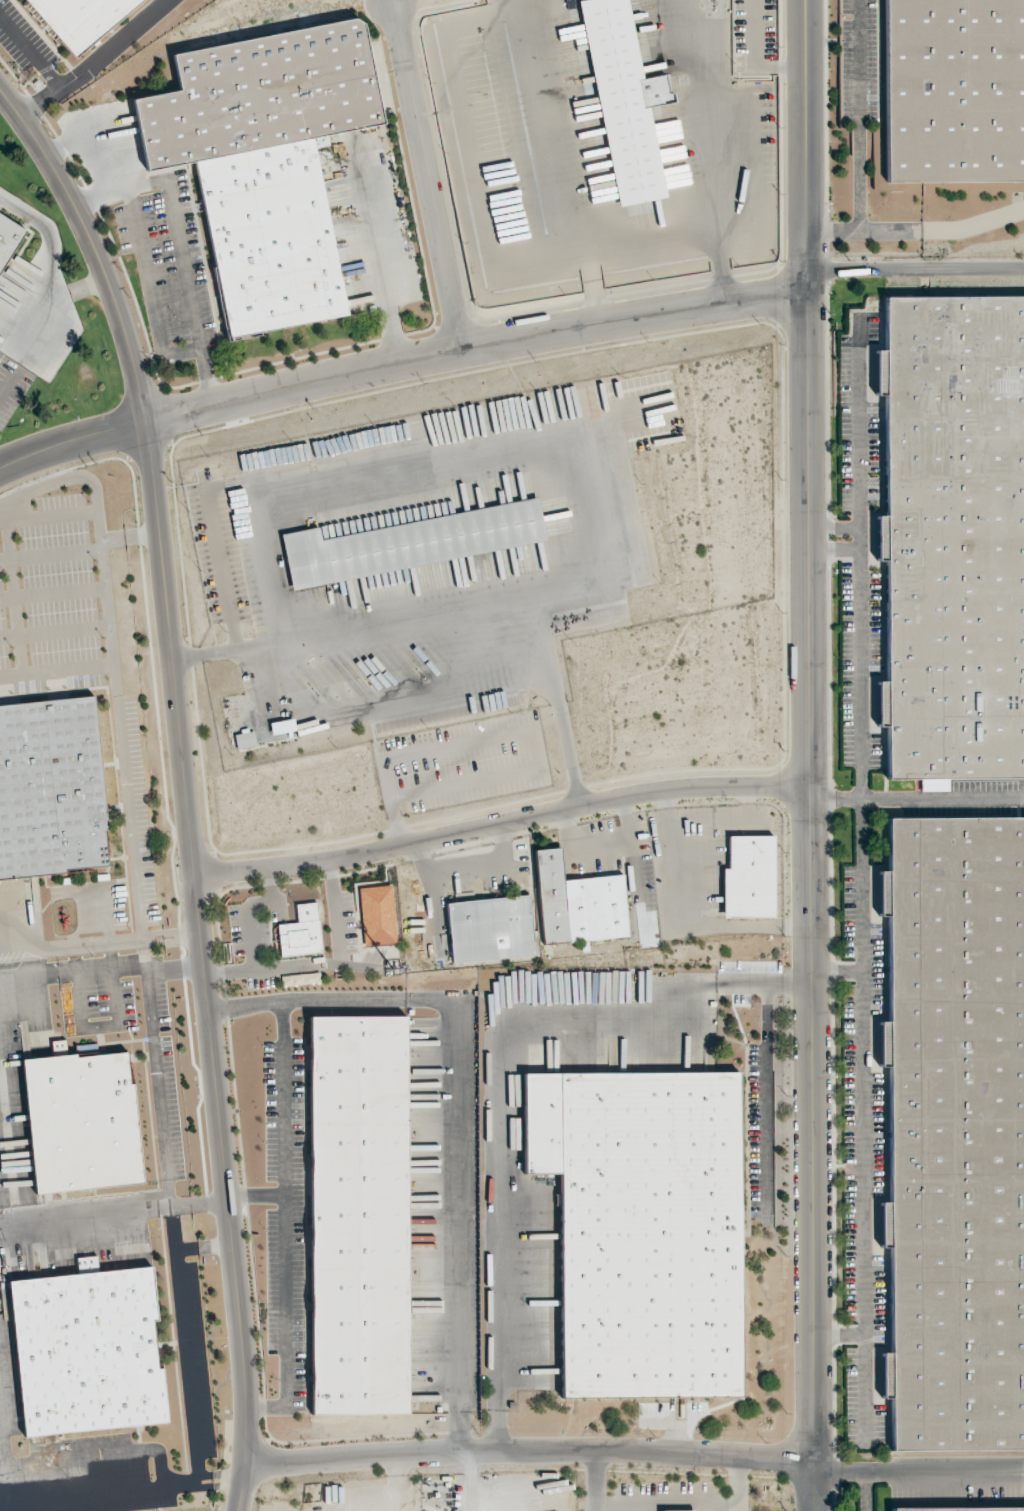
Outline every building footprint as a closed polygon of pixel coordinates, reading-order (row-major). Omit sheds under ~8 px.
[(75,59),(144,0),(24,0),(75,59)] [(619,206),(667,197),(629,0),(584,0),(579,1),(619,206)] [(884,181),(1023,180),(1023,0),(883,0),(884,181)] [(134,100),(148,169),(194,160),(310,137),(383,122),(364,25),(354,18),(173,55),(180,91),(134,100)] [(229,336),(345,314),(310,137),(194,160),(229,336)] [(26,231),(0,214),(0,272),(26,231)] [(885,350),(875,350),(875,395),(884,395),(885,515),(876,515),(877,560),(885,560),(886,679),(876,679),(876,726),(885,726),(885,779),(1023,778),(1023,296),(884,297),(885,350)] [(280,534),(291,590),(546,540),(537,497),(321,540),(318,526),(280,534)] [(108,866),(104,831),(108,830),(94,696),(0,706),(0,878),(108,866)] [(272,735),(295,730),(292,719),(269,723),(272,735)] [(255,746),(254,732),(234,734),(236,748),(255,746)] [(921,791),(949,791),(948,779),(920,779),(921,791)] [(886,869),(878,869),(879,916),(888,916),(888,1022),(880,1022),(880,1065),(889,1065),(890,1202),(880,1202),(881,1246),(890,1246),(890,1351),(881,1351),(881,1398),(889,1398),(890,1450),(1023,1449),(1023,816),(886,817),(886,869)] [(728,836),(728,868),(722,868),(722,918),(774,918),(773,836),(728,836)] [(629,937),(624,875),(563,880),(561,848),(536,850),(544,944),(629,937)] [(362,946),(396,944),(393,885),(359,887),(362,946)] [(447,902),(451,962),(535,957),(531,896),(447,902)] [(322,952),(316,902),(294,904),(296,922),(276,925),(279,957),(322,952)] [(281,985),(320,983),(320,973),(280,975),(281,985)] [(309,1016),(309,1125),(406,1124),(406,1015),(309,1016)] [(22,1059),(35,1195),(143,1184),(133,1083),(130,1084),(126,1051),(75,1056),(75,1054),(22,1059)] [(522,1073),(522,1173),(560,1173),(561,1397),(740,1396),(739,1072),(522,1073)] [(310,1270),(309,1125),(406,1124),(407,1269),(310,1270)] [(79,1274),(99,1271),(96,1255),(76,1259),(79,1274)] [(7,1280),(23,1438),(167,1424),(162,1369),(158,1369),(153,1321),(157,1321),(152,1266),(7,1280)] [(311,1415),(310,1270),(407,1269),(408,1414),(311,1415)]
